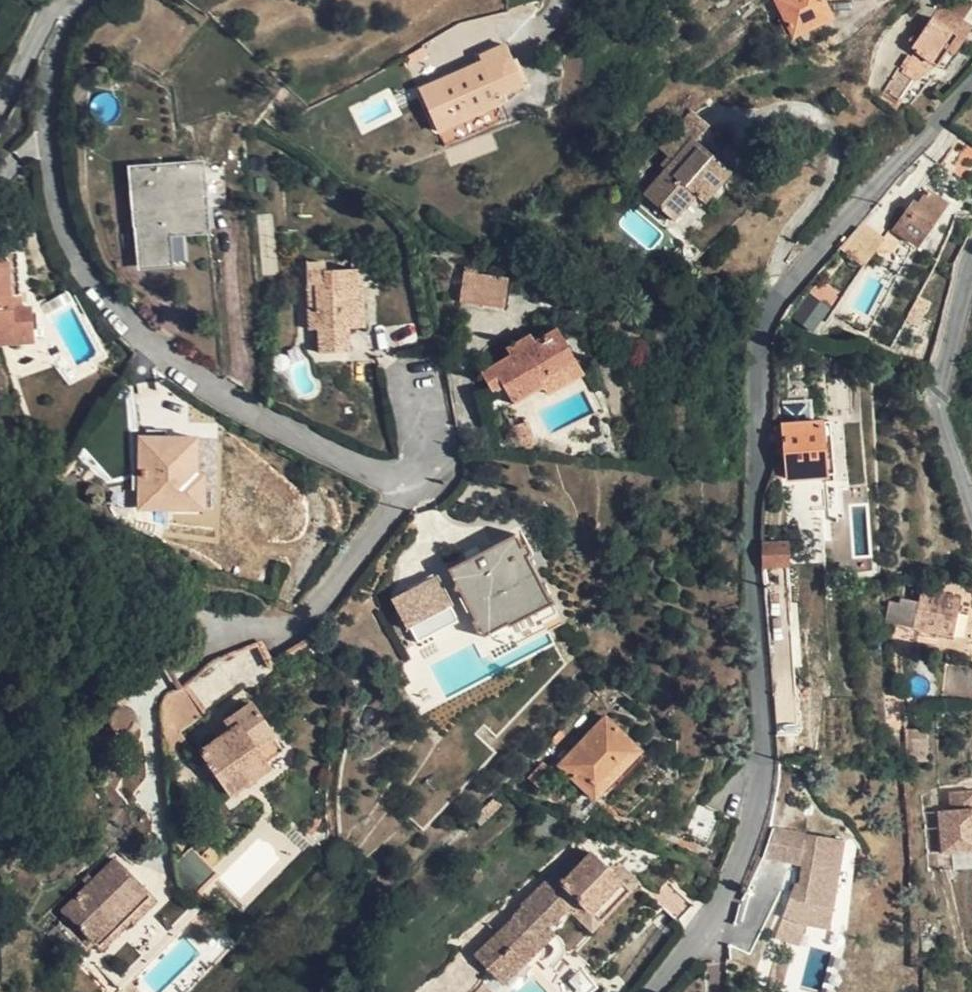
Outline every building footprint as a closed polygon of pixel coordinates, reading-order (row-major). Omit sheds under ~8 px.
[(790,36),(829,18),(823,2),(827,0),(775,0),(783,18),(776,21),(783,35),(789,33),(790,36)] [(939,5),(920,31),(916,37),(912,38),(909,39),(909,44),(915,49),(900,72),(896,68),(881,94),(896,104),(910,82),(961,40),(963,37),(952,31),(960,19),(939,5)] [(971,27),(960,19),(952,31),(963,37),(971,27)] [(429,130),(496,106),(493,98),(519,89),(505,49),(480,59),(482,64),(416,88),(429,130)] [(645,196),(673,221),(694,196),(702,203),(729,171),(693,139),(645,196)] [(132,167),(138,269),(188,267),(185,234),(206,232),(201,164),(132,167)] [(911,203),(892,231),(894,232),(902,237),(916,246),(943,203),(927,192),(917,206),(911,203)] [(890,258),(902,237),(894,232),(886,243),(866,230),(849,256),(870,270),(881,253),(890,258)] [(355,288),(359,288),(358,270),(329,270),(329,262),(307,263),(308,285),(315,284),(316,309),(308,310),(308,328),(317,327),(319,354),(350,352),(349,328),(356,329),(355,288)] [(7,266),(0,266),(0,344),(33,340),(30,309),(21,309),(20,297),(11,298),(7,266)] [(506,311),(509,281),(463,275),(460,305),(506,311)] [(365,288),(359,288),(355,288),(356,329),(366,327),(365,288)] [(807,292),(791,318),(814,333),(830,307),(807,292)] [(515,404),(544,387),(541,381),(577,360),(560,329),(536,343),(533,337),(509,350),(513,357),(482,374),(495,397),(509,389),(515,404)] [(584,373),(577,360),(541,381),(544,387),(548,394),(584,373)] [(834,476),(832,453),(824,453),(821,422),(814,423),(782,427),(786,480),(823,476),(834,476)] [(829,422),(821,422),(824,453),(832,453),(829,422)] [(196,475),(196,439),(139,439),(139,508),(203,509),(203,475),(196,475)] [(484,636),(506,625),(552,602),(516,534),(448,569),(462,595),(484,636)] [(762,543),(763,569),(784,569),(786,603),(801,603),(800,585),(794,585),(793,568),(788,568),(786,543),(762,543)] [(449,602),(462,595),(448,569),(434,577),(449,602)] [(418,641),(431,635),(424,620),(450,606),(449,602),(434,577),(395,597),(418,641)] [(912,588),(908,602),(919,604),(921,590),(912,588)] [(960,599),(921,590),(919,604),(908,602),(903,628),(952,638),(960,599)] [(556,610),(552,602),(506,625),(511,633),(556,610)] [(458,620),(450,606),(424,620),(431,635),(458,620)] [(131,668),(123,663),(105,697),(98,714),(100,715),(113,714),(118,711),(124,711),(141,676),(131,668)] [(256,751),(273,739),(248,702),(222,721),(230,731),(200,751),(231,794),(268,769),(265,762),(256,751)] [(640,749),(605,716),(559,764),(593,797),(640,749)] [(282,751),(273,739),(256,751),(265,762),(282,751)] [(904,764),(910,764),(927,763),(927,742),(903,742),(904,764)] [(553,773),(543,763),(529,777),(539,788),(553,773)] [(949,809),(936,810),(940,855),(971,853),(971,789),(948,790),(949,809)] [(706,840),(717,811),(699,803),(687,832),(706,840)] [(319,851),(302,835),(292,845),(309,862),(319,851)] [(836,862),(765,836),(753,866),(790,880),(801,883),(791,902),(781,897),(763,928),(785,939),(806,947),(836,862)] [(515,915),(516,917),(476,955),(503,982),(552,933),(547,927),(578,897),(593,911),(620,882),(591,854),(578,866),(569,858),(523,904),(524,906),(515,915)] [(126,910),(146,894),(115,860),(64,910),(93,942),(110,927),(118,936),(134,920),(126,910)] [(318,888),(328,875),(319,867),(309,881),(318,888)] [(801,883),(790,880),(781,897),(791,902),(801,883)] [(676,922),(693,904),(669,881),(653,899),(676,922)] [(154,902),(146,894),(126,910),(134,920),(154,902)] [(208,923),(202,917),(193,925),(199,931),(208,923)] [(101,951),(118,936),(110,927),(93,942),(101,951)] [(774,958),(785,939),(763,928),(753,947),(774,958)] [(584,974),(567,990),(568,991),(589,991),(595,987),(584,974)] [(132,984),(123,991),(139,991),(132,984)]
